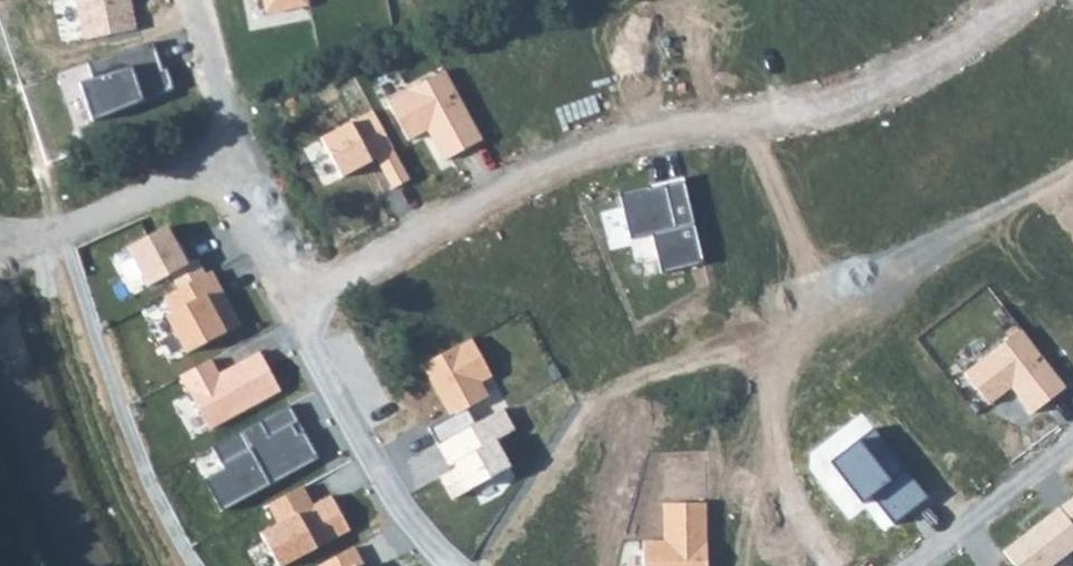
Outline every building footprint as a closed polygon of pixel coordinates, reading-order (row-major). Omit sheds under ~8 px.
[(84,40),(136,30),(131,0),(76,0),(84,40)] [(265,15),(311,7),(310,0),(263,0),(265,15)] [(154,44),(89,64),(93,80),(80,84),(91,119),(176,93),(168,67),(162,69),(154,44)] [(445,71),(388,101),(409,140),(427,131),(444,162),(483,141),(445,71)] [(373,109),(320,137),(342,179),(377,161),(392,189),(410,179),(373,109)] [(683,178),(622,194),(633,238),(652,233),(662,274),(705,264),(683,178)] [(178,289),(206,275),(198,259),(187,264),(167,226),(126,247),(147,288),(171,275),(178,289)] [(178,289),(166,295),(175,312),(166,316),(186,354),(227,332),(225,328),(239,321),(213,271),(206,275),(178,289)] [(1022,329),(964,372),(989,405),(1011,389),(1031,415),(1066,389),(1022,329)] [(421,362),(450,418),(428,429),(437,444),(473,424),(467,409),(490,398),(483,383),(492,378),(472,337),(421,362)] [(212,359),(180,376),(210,430),(281,392),(259,352),(220,373),(212,359)] [(473,424),(437,444),(452,470),(440,477),(452,499),(509,467),(495,442),(516,430),(503,407),(473,424)] [(290,408),(214,446),(226,470),(206,480),(221,508),(317,460),(303,432),(295,436),(291,426),(298,423),(290,408)] [(875,431),(833,463),(863,502),(872,495),(894,523),(927,498),(875,431)] [(303,486),(267,505),(278,524),(263,532),(280,565),(348,529),(330,495),(313,504),(303,486)] [(1003,551),(1015,565),(1055,565),(1072,552),(1072,498),(1003,551)] [(662,503),(663,541),(644,541),(644,565),(708,565),(707,503),(662,503)] [(317,565),(358,565),(362,564),(353,547),(317,565)]
